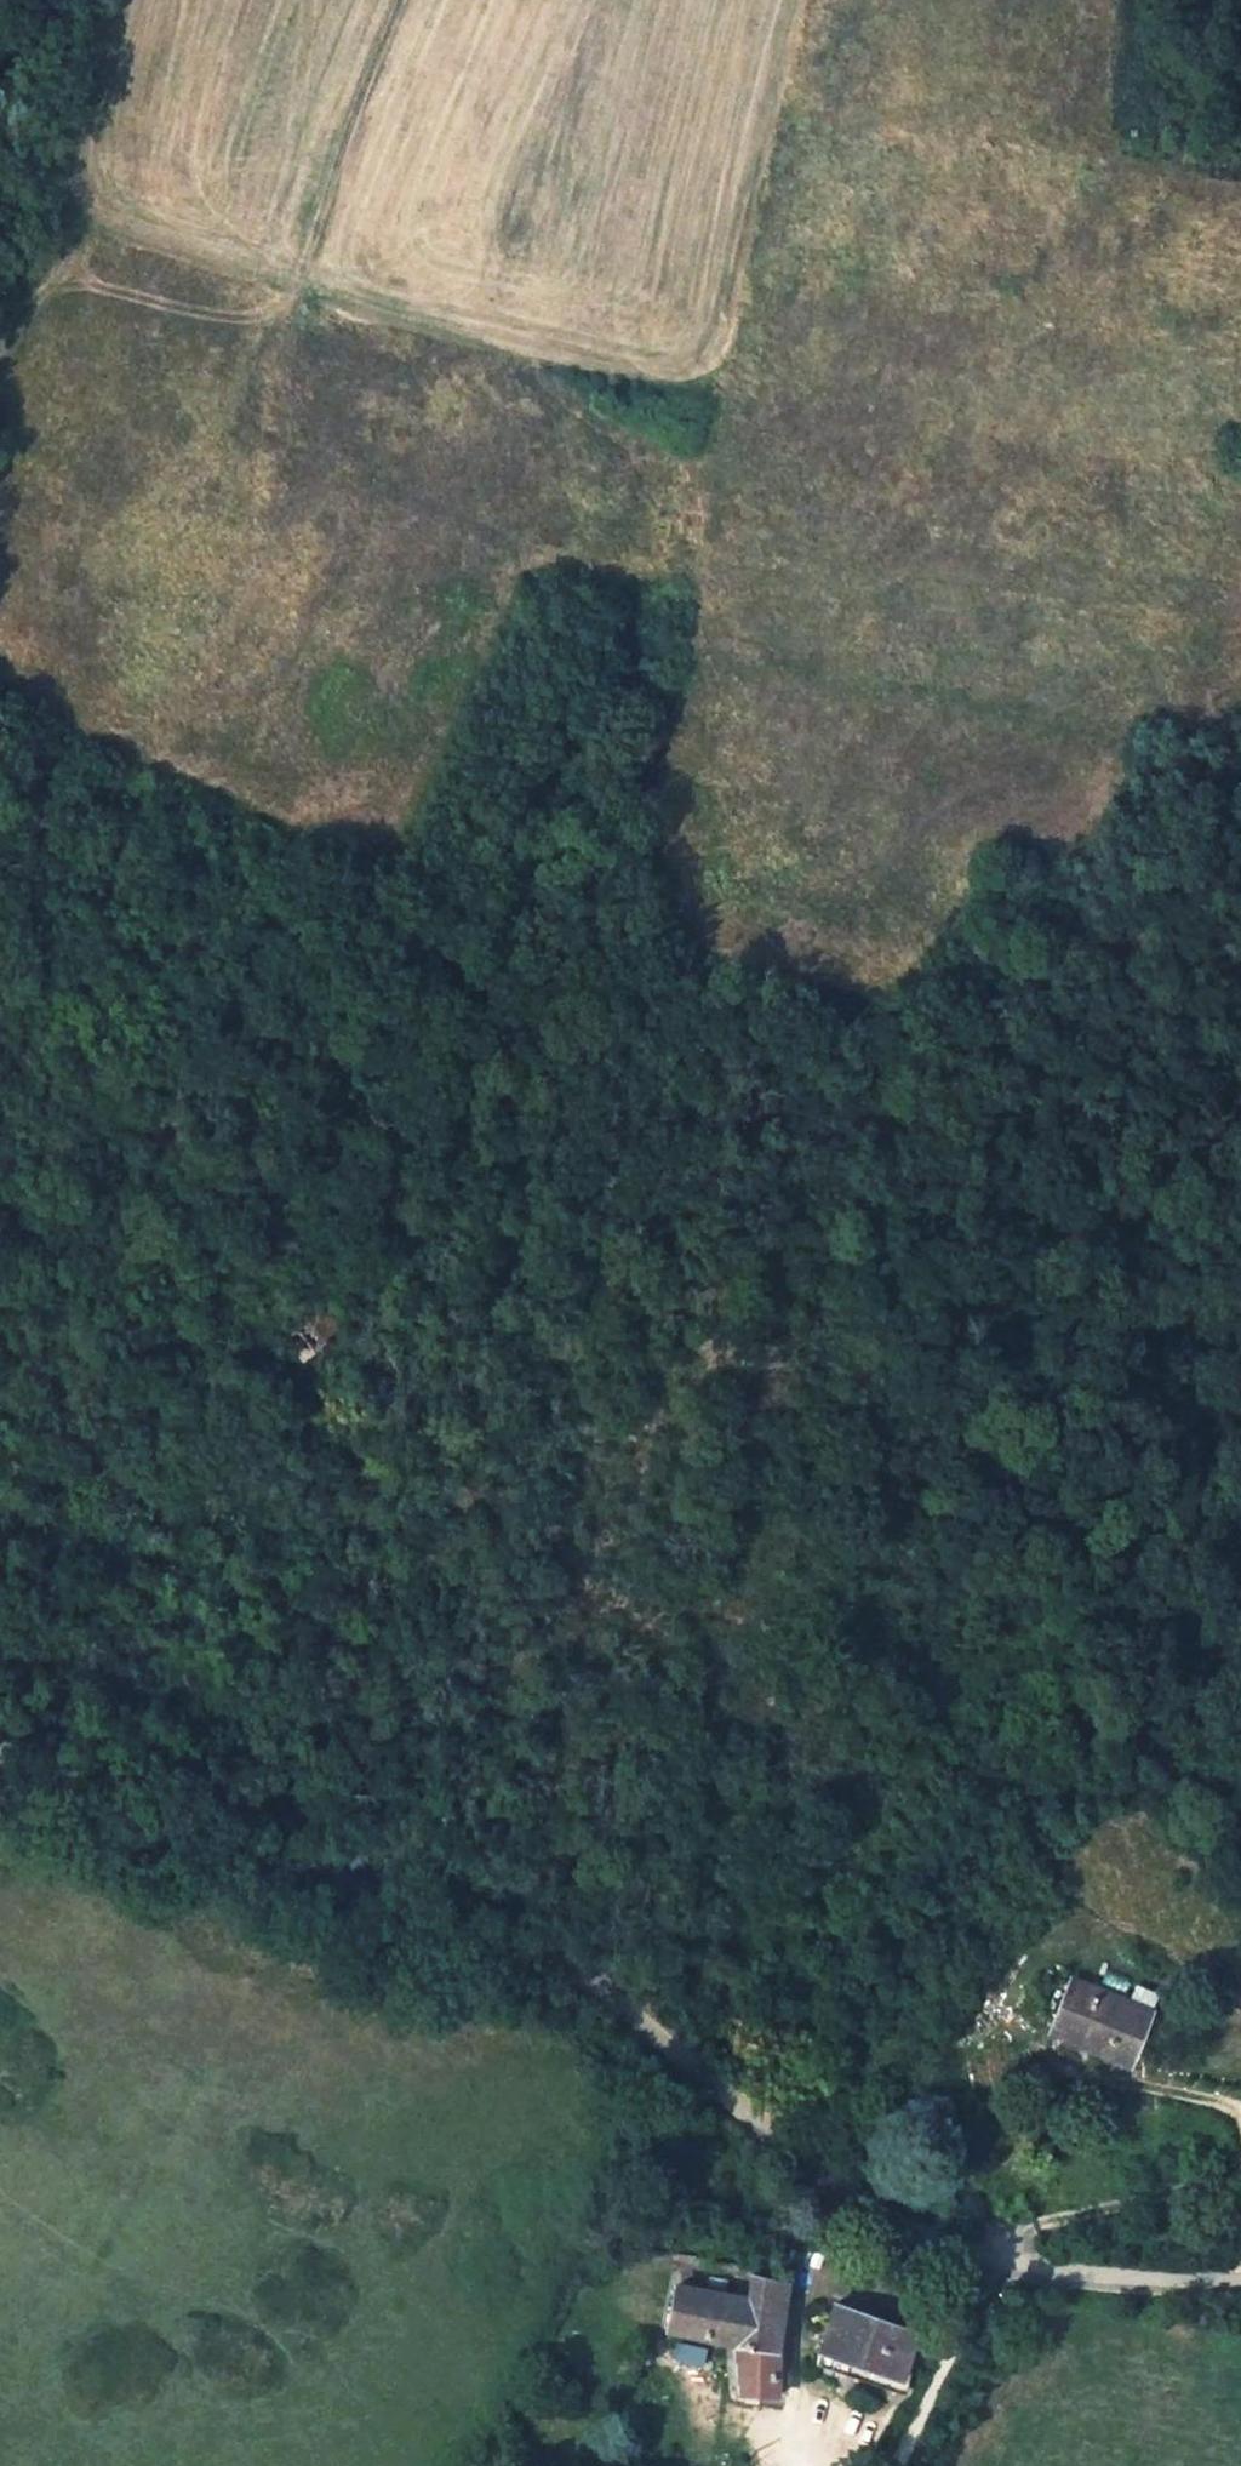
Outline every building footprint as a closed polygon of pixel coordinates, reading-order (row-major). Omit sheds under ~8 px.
[(1148,2012),(1071,1979),(1050,2030),(1127,2061),(1148,2012)] [(731,2342),(736,2393),(775,2397),(776,2356),(785,2280),(773,2278),(749,2273),(745,2296),(676,2283),(666,2330),(731,2342)] [(900,2377),(916,2334),(835,2305),(819,2350),(900,2377)]
